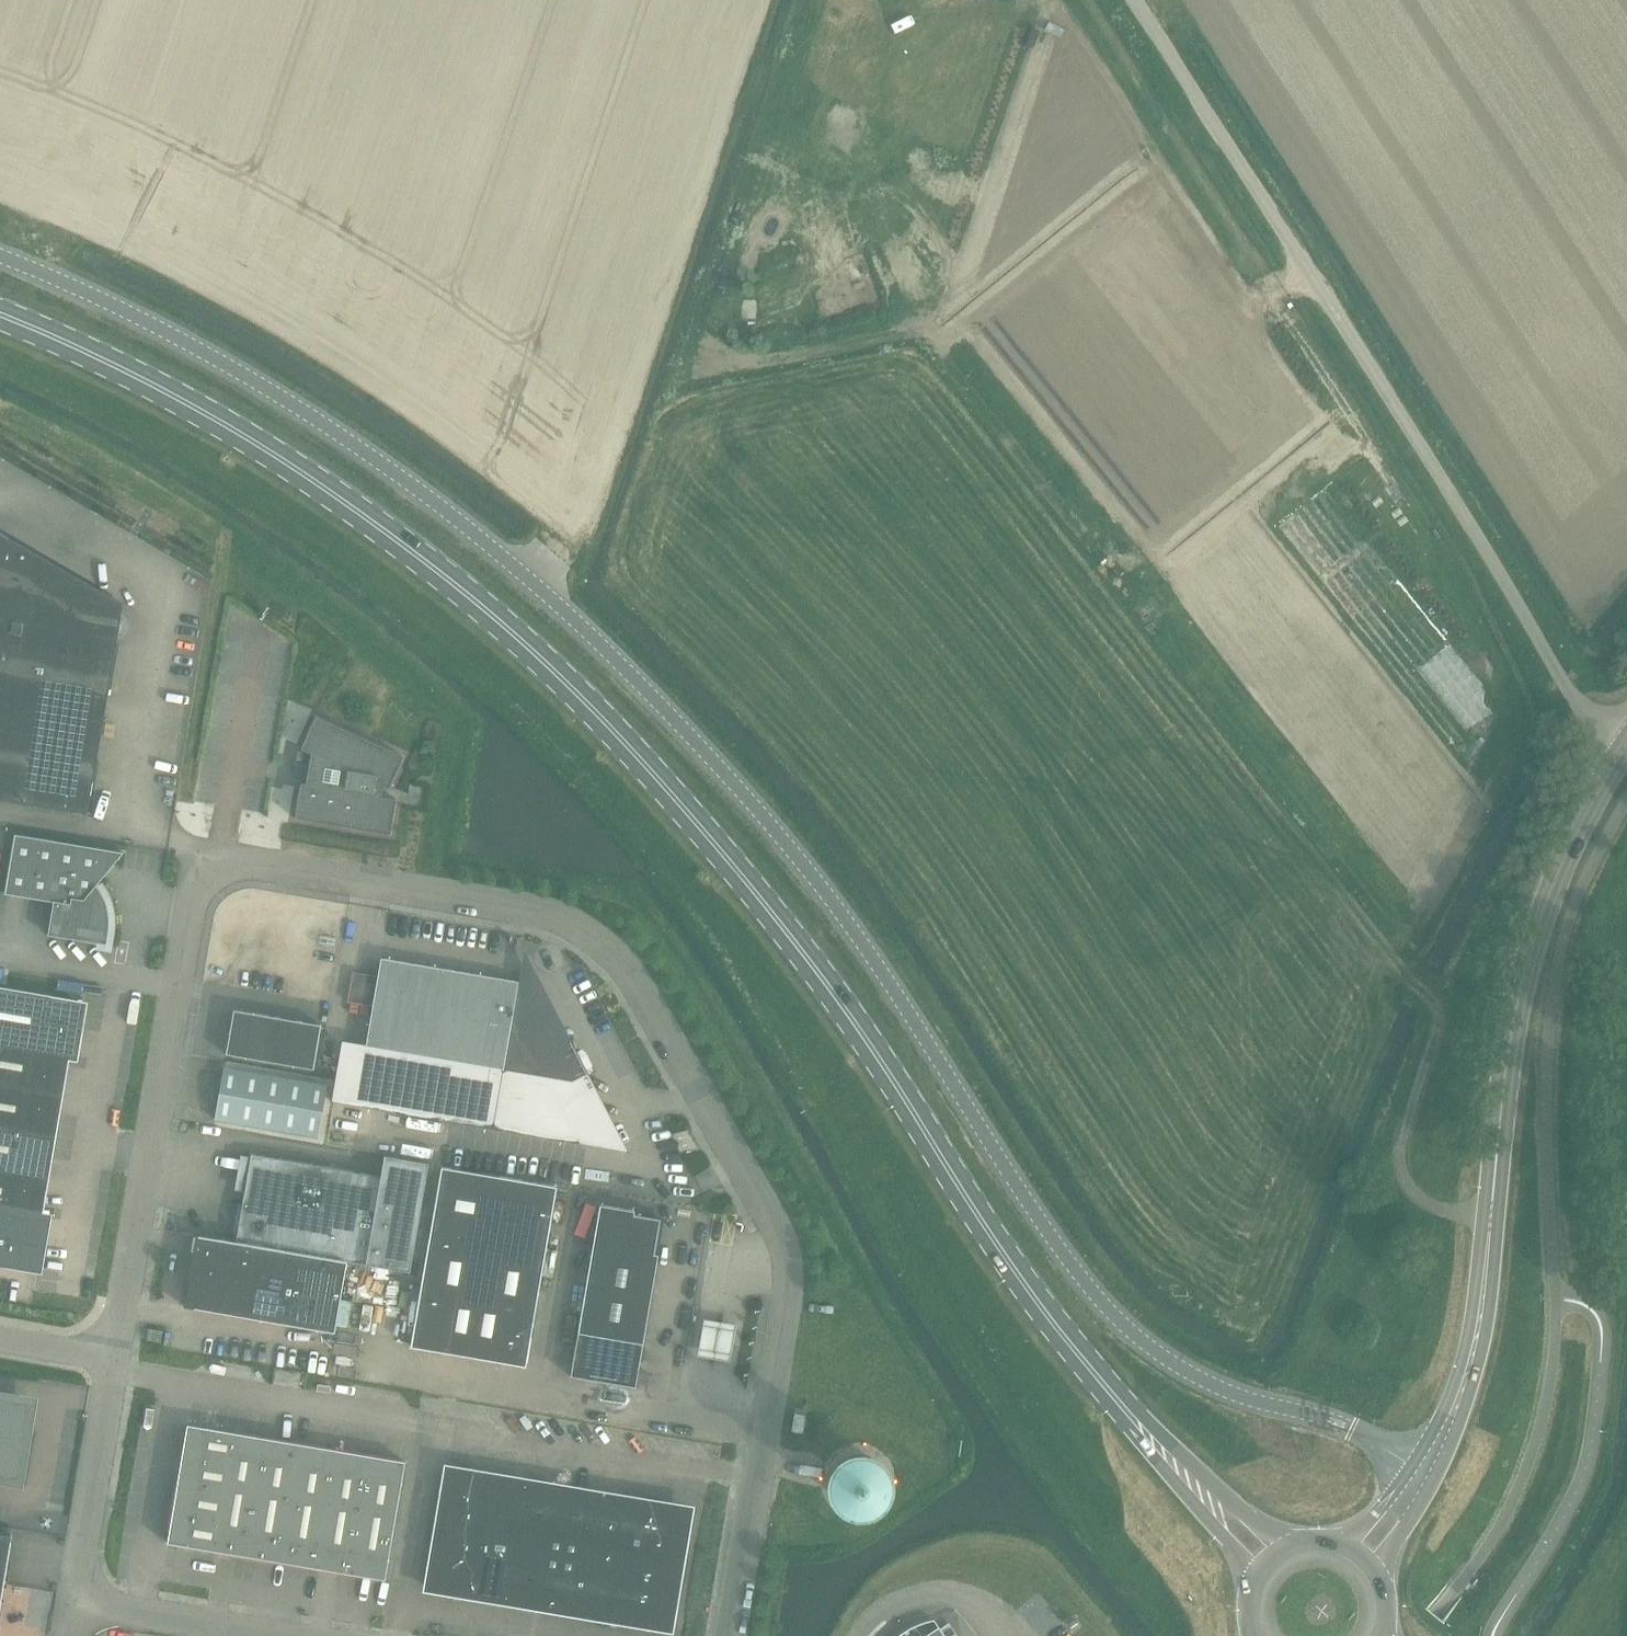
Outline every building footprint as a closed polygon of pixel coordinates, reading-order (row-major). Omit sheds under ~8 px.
[(88,814),(117,639),(106,637),(110,611),(82,594),(86,586),(0,536),(0,799),(88,814)] [(310,753),(305,783),(301,783),(294,818),(390,835),(396,799),(381,797),(383,787),(388,789),(403,757),(316,716),(301,749),(310,753)] [(105,944),(104,949),(106,949),(108,934),(109,928),(110,923),(110,919),(109,915),(108,910),(107,905),(96,885),(123,853),(123,852),(14,834),(4,893),(53,902),(47,934),(105,944)] [(341,1041),(331,1101),(618,1151),(583,1083),(532,983),(528,985),(519,983),(519,981),(380,958),(377,976),(352,972),(347,1002),(372,1006),(365,1045),(341,1041)] [(75,1046),(82,1005),(50,1000),(51,995),(0,987),(0,1033),(75,1046)] [(234,1010),(226,1054),(313,1069),(321,1025),(234,1010)] [(58,1090),(64,1055),(73,1056),(75,1046),(0,1033),(0,1080),(58,1090)] [(214,1119),(317,1137),(326,1085),(223,1067),(214,1119)] [(51,1135),(58,1090),(0,1080),(0,1126),(51,1135)] [(43,1180),(51,1135),(0,1126),(0,1173),(43,1180)] [(347,1261),(409,1271),(428,1163),(384,1156),(380,1177),(250,1154),(242,1205),(238,1204),(231,1240),(236,1241),(347,1261)] [(441,1167),(429,1233),(466,1239),(487,1243),(545,1253),(556,1187),(441,1167)] [(44,1227),(46,1218),(37,1217),(43,1180),(0,1173),(0,1220),(44,1227)] [(634,1210),(599,1205),(570,1375),(635,1386),(657,1255),(654,1254),(660,1219),(633,1214),(634,1210)] [(0,1220),(0,1266),(5,1267),(6,1262),(37,1268),(44,1227),(0,1220)] [(410,1346),(468,1356),(487,1243),(466,1239),(429,1233),(410,1346)] [(196,1236),(184,1306),(334,1332),(347,1261),(236,1241),(235,1243),(196,1236)] [(487,1243),(468,1356),(525,1366),(545,1253),(487,1243)] [(379,1322),(404,1325),(408,1289),(383,1286),(379,1322)] [(736,1323),(703,1319),(698,1356),(731,1361),(736,1323)] [(146,1339),(159,1341),(161,1330),(148,1328),(146,1339)] [(15,1485),(17,1486),(27,1424),(27,1417),(25,1410),(21,1405),(16,1401),(9,1399),(0,1397),(0,1477),(16,1479),(15,1485)] [(791,1431),(802,1432),(805,1415),(794,1413),(791,1431)] [(182,1454),(226,1462),(231,1432),(187,1424),(182,1454)] [(222,1481),(257,1487),(265,1438),(231,1432),(226,1462),(222,1481)] [(257,1487),(291,1492),(300,1443),(265,1438),(257,1487)] [(291,1492),(326,1499),(334,1449),(300,1443),(291,1492)] [(326,1499),(361,1504),(369,1455),(334,1449),(326,1499)] [(221,1491),(222,1481),(226,1462),(182,1454),(177,1483),(221,1491)] [(369,1455),(361,1504),(396,1510),(404,1461),(369,1455)] [(833,1486),(835,1492),(838,1496),(842,1501),(847,1504),(852,1506),(858,1506),(864,1506),(869,1504),(874,1501),(878,1497),(881,1492),(883,1487),(884,1481),(883,1475),(882,1469),(879,1465),(874,1460),(870,1457),(864,1455),(858,1455),(853,1455),(847,1457),(842,1460),(838,1464),(835,1469),(833,1474),(832,1480),(833,1486)] [(486,1489),(489,1475),(447,1468),(444,1488),(480,1494),(486,1489)] [(514,1528),(522,1481),(489,1475),(486,1489),(480,1494),(444,1488),(437,1528),(512,1540),(514,1528)] [(211,1550),(245,1556),(257,1487),(222,1481),(221,1491),(216,1520),(211,1550)] [(522,1481),(514,1528),(548,1534),(556,1486),(522,1481)] [(177,1483),(172,1513),(216,1520),(221,1491),(177,1483)] [(590,1492),(556,1486),(548,1534),(582,1540),(590,1492)] [(245,1556),(280,1562),(291,1492),(257,1487),(245,1556)] [(280,1562),(315,1567),(326,1499),(291,1492),(280,1562)] [(623,1498),(590,1492),(582,1540),(615,1545),(623,1498)] [(315,1567),(349,1573),(361,1504),(326,1499),(315,1567)] [(361,1504),(349,1573),(384,1579),(396,1510),(361,1504)] [(681,1514),(622,1504),(615,1545),(674,1555),(681,1514)] [(167,1542),(211,1550),(216,1520),(172,1513),(167,1542)] [(502,1600),(512,1540),(437,1528),(430,1568),(467,1574),(471,1580),(469,1594),(502,1600)] [(548,1534),(514,1528),(512,1540),(502,1600),(535,1606),(548,1534)] [(3,1582),(11,1535),(0,1533),(0,1582),(3,1582)] [(535,1606),(570,1612),(571,1605),(582,1540),(548,1534),(535,1606)] [(604,1610),(615,1545),(582,1540),(571,1605),(604,1610)] [(615,1545),(604,1610),(663,1620),(674,1555),(615,1545)] [(430,1568),(427,1587),(469,1594),(471,1580),(467,1574),(430,1568)] [(933,1620),(920,1623),(908,1629),(897,1635),(944,1635),(933,1620)]
